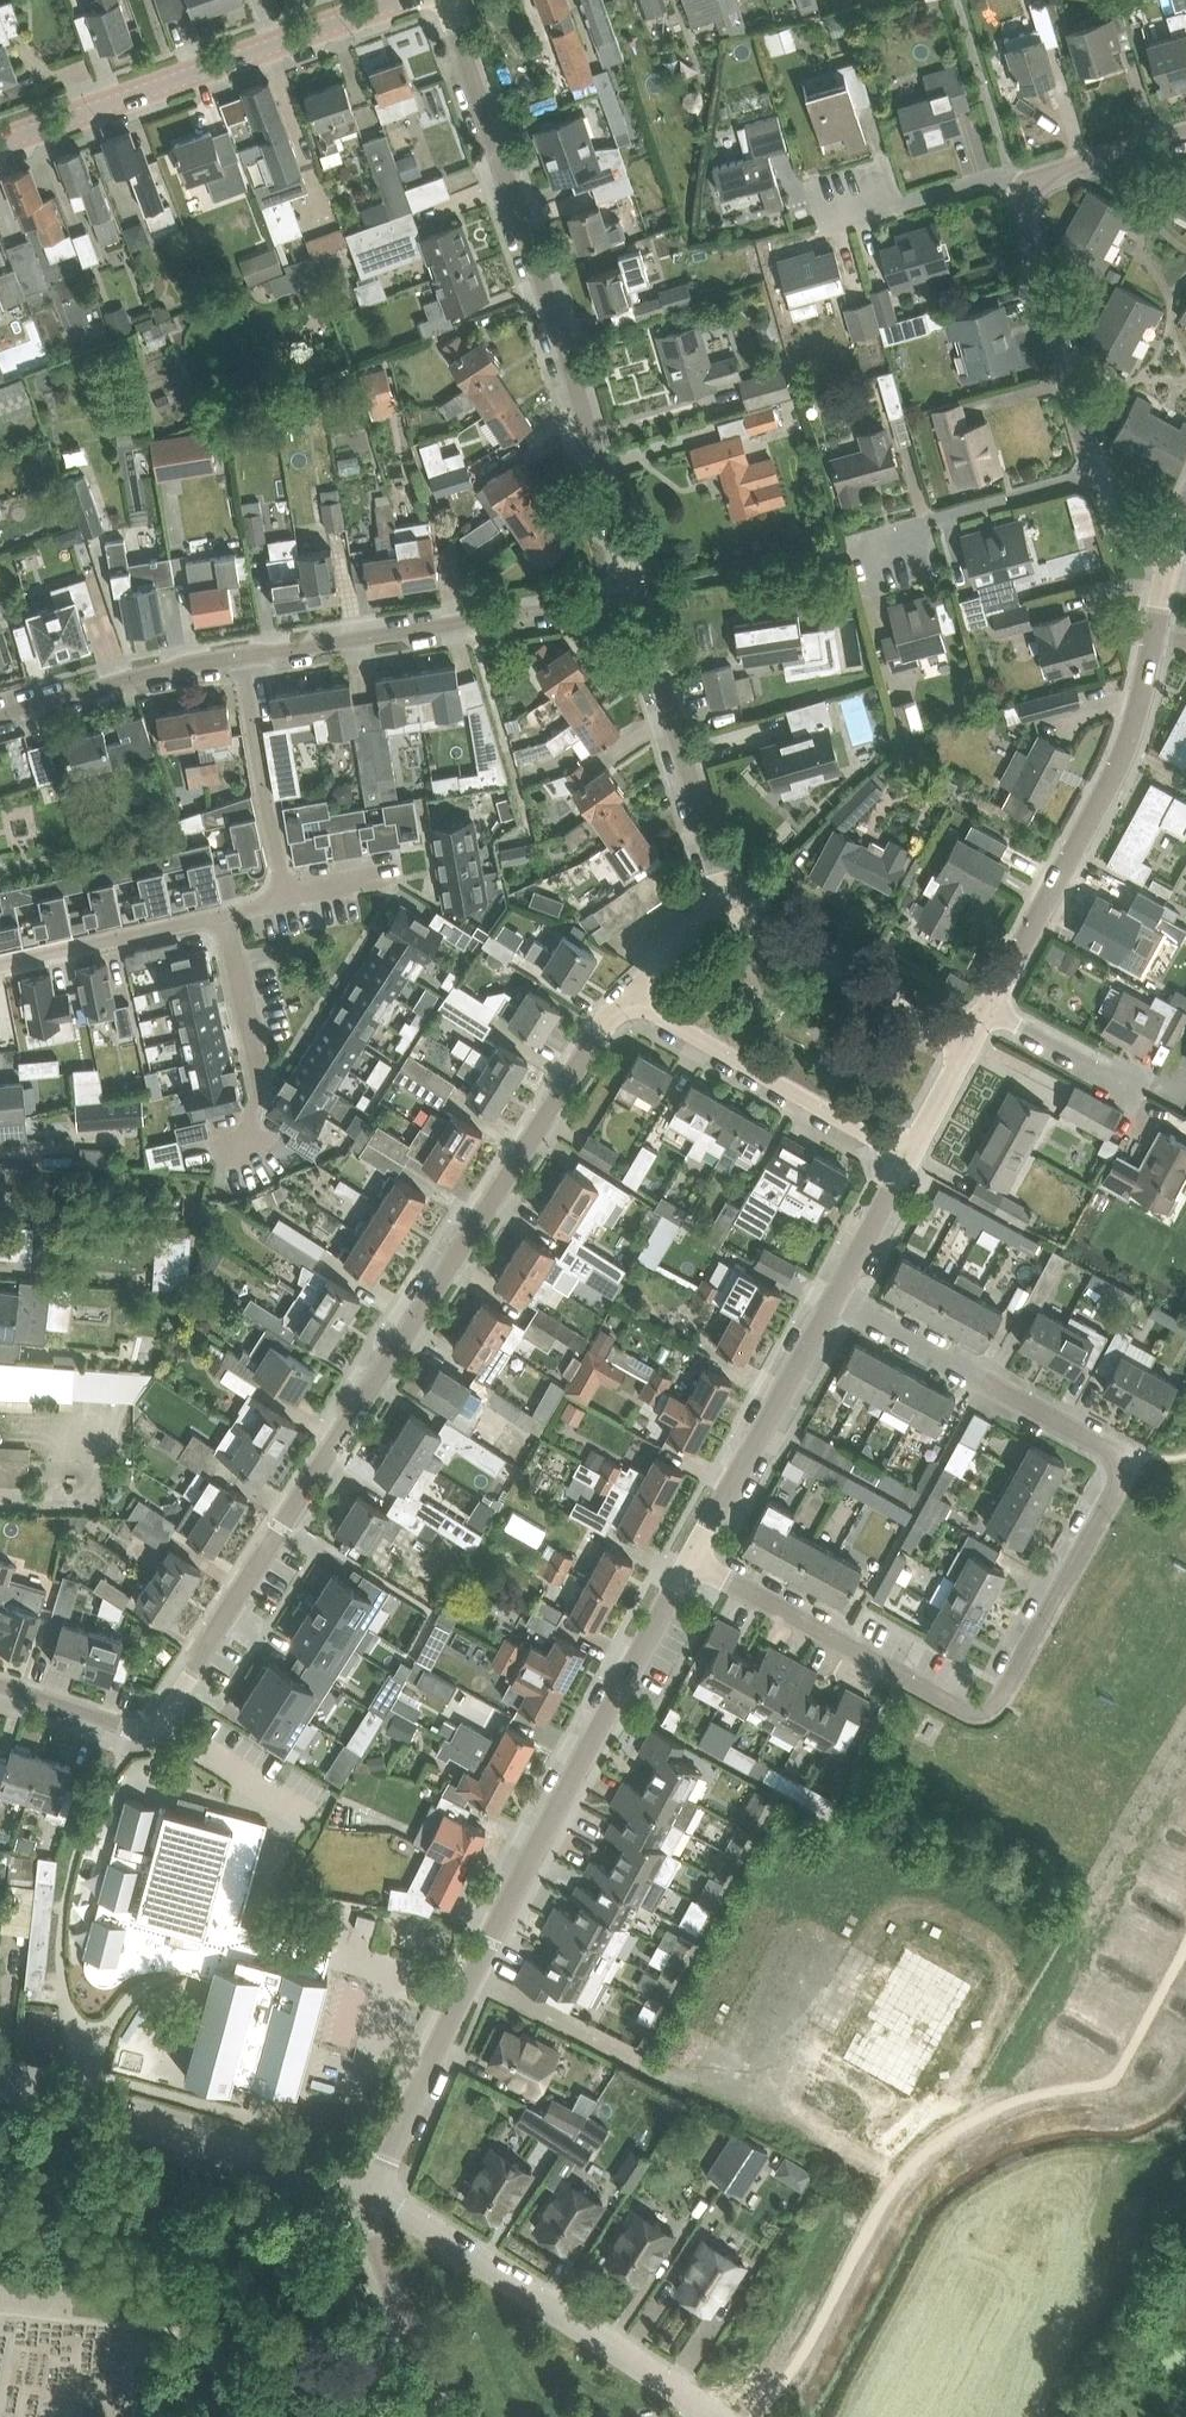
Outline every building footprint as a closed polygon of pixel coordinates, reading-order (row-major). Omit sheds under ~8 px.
[(4,85),(6,79),(18,75),(4,38),(24,31),(13,0),(12,0),(0,4),(0,86),(4,85)] [(120,0),(96,0),(98,7),(88,11),(102,50),(134,39),(120,0)] [(194,17),(219,8),(216,0),(188,0),(194,17)] [(595,77),(568,0),(539,0),(545,18),(551,16),(556,31),(554,32),(577,97),(599,89),(595,77)] [(596,41),(603,61),(624,54),(617,34),(605,0),(581,0),(596,41)] [(644,15),(667,7),(664,0),(638,0),(644,15)] [(693,25),(715,17),(722,37),(733,34),(721,0),(684,0),(693,25)] [(733,34),(748,30),(737,0),(721,0),(733,34)] [(803,11),(819,6),(817,0),(799,0),(803,11)] [(1050,11),(1047,0),(1029,0),(1033,15),(1050,11)] [(1070,28),(1076,48),(1083,71),(1115,61),(1110,46),(1119,43),(1115,29),(1128,25),(1122,2),(1121,0),(1105,0),(1108,10),(1110,16),(1070,28)] [(1177,12),(1167,15),(1176,44),(1151,51),(1159,79),(1158,79),(1159,84),(1161,83),(1163,92),(1185,85),(1185,18),(1185,17),(1185,0),(1173,0),(1177,12)] [(1018,80),(1021,90),(1055,79),(1039,28),(1023,32),(1026,43),(1009,49),(1016,75),(1015,75),(1017,81),(1018,80)] [(381,100),(376,102),(382,120),(407,111),(401,94),(414,90),(404,60),(371,71),(381,100)] [(808,95),(820,134),(821,139),(844,133),(848,149),(867,144),(861,123),(856,106),(872,101),(860,60),(836,67),(841,86),(808,95)] [(930,96),(900,104),(911,143),(944,133),(961,128),(952,97),(966,92),(957,65),(934,72),(924,75),(930,96)] [(607,68),(594,73),(595,77),(599,89),(603,100),(614,130),(628,126),(617,95),(608,72),(607,68)] [(269,139),(240,150),(241,151),(244,160),(245,162),(258,157),(266,154),(293,144),(278,102),(269,80),(242,90),(251,112),(256,127),(263,124),(269,139)] [(307,94),(315,116),(327,152),(345,146),(341,133),(360,127),(344,81),(307,94)] [(534,136),(539,148),(543,149),(549,166),(552,165),(559,182),(595,169),(600,182),(629,171),(619,144),(593,146),(581,113),(555,123),(552,120),(540,125),(539,129),(536,130),(537,133),(534,136)] [(747,156),(714,165),(715,168),(720,188),(722,194),(760,183),(765,200),(768,210),(785,206),(769,152),(787,146),(781,124),(778,114),(746,123),(746,124),(738,127),(747,156)] [(155,238),(177,230),(173,221),(176,220),(163,182),(156,185),(150,167),(142,144),(136,146),(130,131),(104,140),(117,175),(131,170),(155,238)] [(179,152),(178,153),(179,156),(180,155),(189,181),(207,175),(216,200),(249,188),(239,159),(223,165),(211,131),(176,144),(179,152)] [(392,218),(413,210),(414,209),(406,186),(405,187),(385,132),(364,140),(392,218)] [(267,182),(256,186),(264,209),(271,227),(298,217),(291,199),(310,192),(293,144),(266,154),(258,157),(267,182)] [(81,187),(102,245),(120,238),(99,180),(94,182),(82,148),(57,157),(69,192),(81,187)] [(411,152),(395,157),(402,176),(418,171),(411,152)] [(1162,203),(1185,216),(1185,160),(1162,203)] [(30,167),(4,176),(17,211),(18,211),(24,226),(36,221),(44,243),(64,235),(50,197),(43,200),(30,167)] [(452,196),(443,173),(406,186),(414,209),(452,196)] [(633,190),(628,174),(594,186),(599,202),(633,190)] [(1112,240),(1120,225),(1127,228),(1135,213),(1090,188),(1073,219),(1112,240)] [(605,222),(600,206),(571,215),(580,248),(626,234),(621,217),(605,222)] [(426,254),(435,279),(476,264),(462,224),(423,238),(413,210),(392,218),(347,234),(362,276),(375,271),(375,273),(426,254)] [(1057,250),(1102,274),(1110,259),(1104,255),(1112,240),(1073,219),(1057,250)] [(917,239),(883,249),(895,288),(912,283),(910,275),(948,264),(941,241),(943,240),(941,235),(939,236),(936,225),(915,231),(917,239)] [(8,248),(7,248),(15,268),(16,268),(26,294),(46,286),(45,283),(29,240),(8,248)] [(612,270),(589,276),(599,310),(622,303),(634,300),(630,287),(651,281),(641,247),(619,254),(623,266),(612,270)] [(275,248),(261,253),(269,277),(283,272),(275,248)] [(283,272),(269,277),(275,293),(334,273),(325,248),(284,263),(287,271),(283,272)] [(844,284),(843,282),(844,282),(838,259),(837,259),(834,252),(815,257),(813,252),(780,261),(793,304),(814,298),(812,293),(844,284)] [(449,311),(488,297),(476,264),(435,279),(441,296),(424,303),(429,317),(418,321),(423,335),(454,324),(449,311)] [(381,271),(389,293),(401,289),(393,267),(381,271)] [(1,304),(26,294),(16,268),(15,268),(0,274),(0,302),(1,304)] [(204,280),(185,288),(192,305),(211,297),(204,280)] [(687,282),(658,291),(660,298),(635,306),(639,318),(665,310),(664,308),(692,300),(687,282)] [(1164,308),(1118,284),(1102,314),(1140,335),(1148,320),(1155,324),(1164,308)] [(872,293),(881,322),(896,318),(887,288),(872,293)] [(845,308),(853,336),(881,328),(873,300),(845,308)] [(170,307),(159,301),(152,304),(159,319),(170,307)] [(954,355),(961,376),(974,371),(1014,360),(998,305),(955,317),(951,302),(896,318),(881,322),(887,342),(947,325),(951,336),(955,335),(960,353),(954,355)] [(133,328),(125,305),(104,312),(112,335),(133,328)] [(1138,354),(1132,351),(1140,335),(1102,314),(1085,345),(1130,370),(1138,354)] [(159,322),(143,329),(150,346),(166,339),(159,322)] [(709,364),(697,325),(663,335),(671,362),(668,363),(676,390),(672,391),(674,395),(677,394),(677,395),(715,384),(714,382),(739,375),(734,357),(709,364)] [(455,359),(451,361),(468,387),(496,368),(501,364),(484,338),(469,348),(459,334),(445,344),(455,359)] [(466,410),(479,401),(487,413),(513,395),(496,368),(468,387),(441,405),(450,417),(465,407),(466,410)] [(749,406),(791,394),(784,371),(743,384),(749,406)] [(891,419),(906,415),(894,372),(879,376),(891,419)] [(1,418),(33,406),(22,377),(0,386),(0,415),(1,418)] [(362,384),(370,417),(396,410),(387,377),(362,384)] [(318,388),(307,390),(309,403),(320,402),(318,388)] [(156,396),(161,411),(172,405),(168,391),(156,396)] [(1113,440),(1143,457),(1165,418),(1149,410),(1153,403),(1138,394),(1113,440)] [(506,441),(533,424),(513,395),(487,413),(506,441)] [(982,422),(968,426),(961,403),(935,410),(941,434),(945,433),(959,483),(1003,471),(997,450),(991,452),(982,422)] [(420,408),(407,410),(410,423),(417,421),(421,415),(420,408)] [(750,434),(779,425),(774,408),(745,416),(750,434)] [(1165,418),(1143,457),(1175,474),(1185,453),(1185,421),(1184,420),(1180,427),(1165,418)] [(468,445),(485,433),(476,421),(460,433),(468,445)] [(886,422),(857,431),(863,451),(833,459),(845,501),(861,496),(858,484),(897,473),(891,452),(895,451),(886,422)] [(151,438),(159,480),(217,470),(209,427),(151,438)] [(736,515),(784,501),(778,478),(771,455),(747,462),(747,461),(749,460),(741,435),(693,449),(700,474),(722,468),(730,495),(727,496),(728,500),(731,499),(736,515)] [(430,476),(448,470),(439,442),(421,448),(430,476)] [(357,452),(337,456),(340,472),(360,468),(357,452)] [(493,516),(502,509),(504,508),(530,490),(536,486),(519,460),(503,471),(493,456),(479,466),(489,481),(485,484),(476,490),(493,516)] [(461,470),(445,473),(447,484),(463,481),(461,470)] [(67,480),(85,533),(99,528),(104,527),(85,473),(67,480)] [(1067,494),(1077,531),(1093,527),(1089,513),(1091,512),(1084,489),(1067,494)] [(522,535),(548,517),(530,490),(504,508),(522,535)] [(380,556),(365,558),(368,579),(370,591),(404,586),(399,553),(400,552),(396,526),(392,503),(389,504),(387,493),(374,495),(376,506),(381,533),(376,533),(380,556)] [(258,499),(241,501),(248,543),(265,540),(258,499)] [(323,503),(322,503),(327,532),(328,531),(345,528),(340,500),(323,503)] [(476,505),(466,511),(474,524),(484,518),(476,505)] [(484,541),(501,529),(492,516),(475,528),(484,541)] [(541,563),(568,545),(548,517),(522,535),(541,563)] [(429,520),(396,526),(400,552),(399,553),(404,586),(440,580),(434,547),(429,520)] [(1020,520),(965,536),(981,594),(993,591),(1016,585),(1012,571),(1032,565),(1020,520)] [(79,524),(67,529),(72,542),(84,537),(79,524)] [(125,538),(109,541),(115,573),(114,573),(114,574),(117,591),(117,593),(122,592),(125,608),(129,631),(165,625),(161,602),(158,585),(175,582),(170,556),(129,563),(125,538)] [(502,568),(519,556),(510,544),(494,555),(502,568)] [(332,548),(300,554),(303,572),(308,602),(341,596),(337,573),(336,566),(335,566),(332,548)] [(270,577),(275,607),(308,602),(303,572),(300,554),(281,557),(268,559),(271,577),(270,577)] [(240,580),(238,566),(236,555),(217,558),(187,562),(197,620),(234,614),(229,582),(240,580)] [(97,611),(87,577),(53,587),(58,604),(30,613),(44,658),(90,644),(82,616),(97,611)] [(967,628),(989,622),(981,594),(959,600),(967,628)] [(932,595),(892,606),(900,635),(886,639),(894,668),(920,661),(918,652),(947,644),(942,629),(937,606),(936,606),(932,595)] [(1034,627),(1027,604),(995,613),(1002,637),(1034,627)] [(785,662),(806,659),(806,658),(824,655),(820,628),(802,631),(799,615),(734,625),(740,662),(784,656),(785,662)] [(1035,624),(1049,673),(1099,659),(1088,623),(1071,628),(1067,615),(1035,624)] [(537,669),(551,688),(555,694),(582,675),(588,671),(571,645),(555,656),(545,642),(530,652),(540,666),(537,669)] [(735,678),(731,664),(704,671),(713,708),(736,702),(755,698),(750,674),(735,678)] [(456,665),(417,671),(421,698),(423,713),(423,714),(422,715),(424,727),(441,724),(439,714),(464,710),(459,681),(456,665)] [(417,671),(377,678),(380,698),(381,701),(384,721),(387,720),(387,725),(388,732),(424,727),(422,715),(423,714),(423,713),(421,698),(417,671)] [(565,707),(574,719),(574,720),(601,701),(582,675),(555,694),(527,713),(537,727),(565,707)] [(358,725),(351,682),(311,688),(315,715),(318,731),(358,725)] [(271,695),(276,721),(315,715),(311,688),(271,695)] [(1017,702),(1023,721),(1058,710),(1052,691),(1017,702)] [(841,768),(826,718),(830,717),(825,698),(788,709),(794,727),(803,725),(806,734),(764,746),(776,787),(812,777),(813,782),(839,774),(838,769),(841,768)] [(478,770),(460,773),(463,788),(506,779),(501,761),(484,699),(468,704),(468,709),(477,764),(478,770)] [(574,719),(562,727),(563,728),(546,739),(514,749),(517,761),(554,750),(556,752),(572,741),(581,754),(593,746),(594,748),(621,730),(601,701),(574,720),(574,719)] [(233,734),(228,702),(192,708),(198,740),(233,734)] [(905,732),(923,727),(917,703),(898,708),(905,732)] [(1160,752),(1185,765),(1185,763),(1185,703),(1160,752)] [(158,714),(163,746),(198,740),(192,708),(158,714)] [(65,737),(75,774),(139,757),(154,752),(150,738),(143,715),(117,722),(122,741),(108,745),(103,726),(65,737)] [(372,727),(383,797),(383,801),(391,799),(388,780),(396,778),(387,725),(372,727)] [(302,792),(290,727),(264,732),(276,797),(302,792)] [(383,797),(372,727),(355,730),(366,798),(376,797),(376,798),(383,797)] [(1017,746),(1000,780),(1011,786),(1001,804),(1029,821),(1040,802),(1044,804),(1071,751),(1050,740),(1039,735),(1030,753),(1017,746)] [(29,747),(39,784),(60,777),(48,742),(29,747)] [(217,759),(201,762),(205,782),(220,779),(217,759)] [(187,764),(191,785),(205,782),(201,762),(187,764)] [(592,815),(593,814),(619,796),(625,792),(607,767),(592,777),(582,763),(568,773),(546,782),(556,795),(575,791),(592,815)] [(946,775),(935,793),(947,800),(958,782),(946,775)] [(870,778),(833,817),(844,827),(847,830),(884,791),(878,786),(870,778)] [(1152,781),(1107,863),(1143,883),(1152,865),(1141,860),(1161,824),(1183,836),(1185,832),(1185,800),(1152,781)] [(267,863),(252,794),(252,793),(203,809),(207,826),(231,820),(237,843),(227,846),(231,863),(241,861),(242,867),(248,866),(248,868),(250,870),(251,871),(252,872),(254,873),(256,874),(258,874),(261,873),(262,873),(264,872),(265,871),(266,869),(267,868),(267,866),(267,864),(267,863)] [(497,799),(502,819),(516,815),(511,796),(497,799)] [(638,824),(619,796),(593,814),(612,842),(638,824)] [(329,857),(326,841),(331,840),(329,830),(344,827),(342,809),(331,811),(329,797),(283,805),(289,839),(291,839),(295,862),(329,857)] [(342,809),(344,827),(360,824),(362,835),(367,834),(369,850),(403,844),(402,838),(420,834),(414,797),(383,802),(386,819),(367,821),(365,806),(342,809)] [(434,841),(436,853),(478,846),(473,820),(433,827),(433,825),(432,825),(432,830),(430,831),(432,842),(434,841)] [(582,822),(564,833),(573,847),(591,835),(582,822)] [(638,824),(612,842),(602,849),(625,881),(635,874),(631,869),(657,851),(638,824)] [(930,900),(919,921),(945,935),(968,892),(965,889),(969,881),(975,870),(994,880),(1003,862),(999,860),(1009,843),(980,827),(971,845),(963,841),(958,838),(938,875),(934,873),(925,889),(933,894),(930,900)] [(846,866),(891,890),(912,849),(890,838),(886,846),(871,838),(868,846),(836,829),(812,873),(836,886),(846,866)] [(161,852),(164,869),(189,863),(193,881),(183,883),(187,901),(197,899),(198,905),(224,900),(210,841),(161,852)] [(500,849),(503,864),(528,858),(525,843),(500,849)] [(439,867),(441,879),(482,872),(478,846),(436,853),(437,856),(434,857),(436,867),(439,867)] [(174,911),(164,869),(161,852),(111,864),(115,880),(139,874),(143,892),(134,895),(138,912),(147,910),(149,916),(174,911)] [(124,922),(115,880),(111,864),(61,875),(65,891),(89,885),(94,904),(84,906),(88,924),(98,921),(99,928),(124,922)] [(656,868),(633,884),(650,907),(673,891),(656,868)] [(482,872),(441,879),(443,892),(440,892),(442,902),(442,903),(445,903),(446,908),(447,907),(447,906),(487,899),(482,872)] [(74,933),(65,891),(61,875),(12,886),(15,902),(40,897),(44,915),(34,917),(38,935),(48,933),(49,939),(74,933)] [(633,884),(622,892),(639,915),(650,907),(633,884)] [(15,902),(12,886),(0,889),(0,892),(4,908),(0,909),(3,923),(0,923),(0,950),(25,944),(15,902)] [(565,901),(534,889),(529,904),(560,915),(565,901)] [(1079,935),(1117,955),(1116,957),(1143,971),(1164,933),(1181,942),(1182,940),(1185,932),(1185,928),(1159,913),(1164,904),(1140,891),(1129,912),(1100,896),(1079,935)] [(622,892),(609,901),(625,924),(639,915),(622,892)] [(593,910),(580,919),(590,932),(593,930),(600,942),(625,924),(609,901),(594,911),(593,910)] [(390,924),(388,927),(428,953),(442,932),(465,947),(474,933),(473,932),(437,909),(429,922),(416,913),(416,914),(403,905),(397,914),(395,912),(388,923),(390,924)] [(478,924),(473,932),(474,933),(485,940),(490,932),(478,924)] [(374,951),(408,973),(413,977),(428,953),(388,927),(385,925),(377,936),(379,937),(373,947),(375,948),(373,950),(374,951)] [(491,950),(504,959),(508,961),(516,949),(490,932),(485,940),(482,944),(491,950)] [(594,957),(596,955),(565,935),(554,951),(536,940),(526,956),(575,987),(586,970),(590,972),(598,959),(594,957)] [(477,936),(469,945),(476,951),(483,941),(477,936)] [(159,961),(164,986),(211,975),(210,972),(212,972),(210,959),(207,960),(205,950),(190,953),(190,952),(181,954),(177,940),(148,947),(152,963),(159,961)] [(494,965),(501,963),(504,959),(491,950),(488,955),(488,960),(494,965)] [(359,972),(360,973),(394,995),(395,994),(408,973),(374,951),(368,961),(367,960),(359,972)] [(79,967),(89,1021),(115,1016),(119,1035),(136,1031),(130,1002),(115,1005),(112,989),(113,988),(110,974),(109,974),(107,961),(79,967)] [(25,991),(20,992),(24,1012),(29,1011),(32,1027),(58,1022),(59,1026),(75,1023),(67,979),(53,983),(50,968),(22,974),(25,991)] [(442,982),(451,988),(456,982),(461,975),(452,968),(442,982)] [(346,995),(380,1017),(386,1021),(401,998),(395,994),(394,995),(360,973),(354,983),(350,981),(344,990),(346,991),(344,995),(346,995)] [(176,1012),(215,1003),(217,1002),(214,989),(218,988),(215,974),(211,975),(164,986),(166,994),(172,993),(176,1012)] [(970,983),(958,976),(948,992),(961,999),(970,983)] [(463,1005),(489,1022),(497,1010),(500,1011),(499,1013),(542,1040),(561,1009),(529,989),(520,1004),(512,999),(507,990),(488,992),(484,1001),(471,992),(456,982),(447,994),(463,1005)] [(427,986),(419,998),(432,1006),(439,994),(427,986)] [(134,994),(136,1001),(138,1008),(149,1005),(146,991),(134,994)] [(1170,999),(1156,993),(1150,1005),(1126,992),(1107,1027),(1132,1039),(1130,1043),(1144,1050),(1154,1030),(1175,1041),(1185,1021),(1185,1008),(1170,999)] [(492,1024),(489,1022),(463,1005),(447,994),(438,1008),(482,1039),(492,1024)] [(380,1017),(346,995),(340,1005),(336,1003),(330,1012),(332,1013),(330,1016),(365,1039),(380,1017)] [(176,1012),(182,1037),(223,1027),(220,1014),(218,1014),(215,1003),(176,1012)] [(418,1026),(426,1014),(419,1010),(411,1022),(418,1026)] [(140,1019),(143,1033),(155,1031),(152,1017),(140,1019)] [(320,1035),(314,1044),(348,1066),(362,1044),(327,1021),(319,1034),(320,1035)] [(182,1037),(187,1062),(227,1052),(225,1041),(226,1041),(223,1027),(182,1037)] [(396,1045),(403,1050),(411,1038),(404,1033),(396,1045)] [(161,1056),(158,1042),(146,1045),(149,1059),(161,1056)] [(306,1056),(300,1066),(334,1088),(348,1066),(314,1044),(313,1043),(305,1056),(306,1056)] [(528,1061),(498,1043),(491,1054),(474,1044),(466,1057),(513,1087),(528,1061)] [(642,1088),(657,1096),(672,1070),(640,1051),(614,1097),(631,1107),(642,1088)] [(182,1063),(188,1090),(235,1079),(239,1078),(236,1065),(234,1065),(232,1054),(229,1055),(229,1052),(227,1052),(187,1062),(182,1063)] [(410,1053),(401,1067),(447,1096),(455,1082),(410,1053)] [(379,1086),(393,1065),(381,1057),(367,1078),(379,1086)] [(466,1057),(459,1069),(476,1079),(466,1094),(496,1113),(513,1087),(466,1057)] [(45,1059),(46,1075),(62,1074),(60,1058),(45,1059)] [(280,1086),(283,1089),(323,1115),(338,1091),(334,1088),(300,1066),(298,1065),(291,1077),(287,1075),(280,1086)] [(447,1096),(401,1067),(394,1078),(441,1107),(447,1096)] [(157,1070),(145,1073),(151,1097),(163,1094),(157,1070)] [(235,1079),(188,1090),(194,1116),(209,1112),(209,1113),(226,1109),(225,1108),(240,1105),(238,1095),(241,1094),(238,1081),(236,1082),(235,1079)] [(681,1102),(669,1122),(697,1137),(701,1130),(705,1124),(721,1098),(693,1081),(681,1102)] [(28,1114),(25,1082),(0,1084),(0,1116),(28,1114)] [(100,1083),(77,1085),(78,1103),(102,1101),(100,1083)] [(1107,1136),(1121,1110),(1076,1085),(1062,1111),(1107,1136),(1099,1151),(1112,1158),(1120,1143),(1107,1136)] [(323,1115),(283,1089),(282,1091),(280,1090),(272,1101),(275,1102),(269,1111),(282,1119),(282,1120),(295,1129),(296,1130),(290,1140),(289,1139),(287,1141),(314,1158),(323,1144),(310,1136),(323,1115)] [(1005,1116),(999,1113),(990,1130),(1023,1148),(1022,1149),(1027,1152),(1037,1132),(1049,1111),(1018,1094),(1005,1116)] [(78,1103),(80,1128),(144,1123),(142,1098),(102,1101),(78,1103)] [(689,1151),(701,1157),(705,1151),(706,1151),(709,1145),(722,1153),(746,1112),(721,1098),(705,1124),(701,1130),(697,1137),(689,1151)] [(449,1121),(431,1110),(421,1126),(468,1156),(483,1133),(454,1113),(449,1121)] [(746,1112),(722,1153),(716,1164),(729,1171),(740,1152),(752,1159),(755,1153),(757,1154),(773,1127),(746,1112)] [(30,1140),(28,1114),(0,1116),(0,1143),(30,1140)] [(176,1125),(179,1142),(210,1135),(210,1132),(208,1132),(205,1121),(207,1121),(206,1118),(176,1125)] [(412,1152),(454,1179),(468,1156),(421,1126),(410,1144),(378,1124),(374,1131),(362,1124),(357,1133),(368,1140),(405,1163),(412,1152)] [(1104,1183),(1127,1196),(1132,1187),(1152,1197),(1171,1208),(1179,1193),(1178,1192),(1185,1176),(1185,1143),(1175,1138),(1176,1135),(1160,1126),(1153,1140),(1156,1142),(1141,1169),(1118,1156),(1107,1177),(1104,1183)] [(1022,1149),(1023,1148),(990,1130),(970,1166),(984,1174),(980,1181),(979,1181),(971,1196),(992,1207),(997,1210),(1025,1226),(1033,1212),(998,1192),(1002,1184),(1003,1184),(1022,1149)] [(388,1165),(400,1172),(405,1163),(368,1140),(357,1133),(351,1143),(360,1149),(359,1152),(385,1168),(388,1165)] [(736,1220),(735,1220),(763,1236),(780,1205),(789,1190),(789,1189),(809,1201),(803,1211),(818,1220),(830,1200),(831,1200),(848,1171),(784,1134),(773,1155),(754,1187),(752,1191),(743,1207),(736,1220)] [(590,1135),(580,1151),(609,1169),(620,1153),(590,1135)] [(643,1142),(623,1177),(637,1185),(658,1150),(643,1142)] [(113,1169),(115,1149),(81,1147),(80,1167),(113,1169)] [(598,1218),(602,1221),(616,1197),(624,1202),(631,1192),(580,1159),(573,1170),(569,1167),(555,1190),(585,1210),(598,1218)] [(383,1184),(389,1188),(380,1203),(410,1222),(427,1196),(391,1173),(383,1184)] [(353,1200),(360,1189),(341,1177),(334,1188),(353,1200)] [(941,1203),(959,1213),(965,1201),(940,1187),(934,1198),(932,1196),(924,1212),(933,1218),(941,1203)] [(576,1224),(589,1233),(598,1218),(585,1210),(555,1190),(540,1214),(570,1233),(576,1224)] [(662,1194),(655,1207),(664,1212),(682,1222),(689,1209),(662,1194)] [(728,1199),(713,1225),(707,1236),(721,1244),(735,1220),(743,1207),(728,1199)] [(977,1236),(983,1226),(984,1227),(990,1215),(965,1201),(959,1213),(962,1215),(959,1220),(966,1224),(964,1229),(977,1236)] [(354,1229),(360,1233),(361,1232),(391,1251),(410,1222),(380,1203),(368,1221),(362,1217),(354,1229)] [(656,1224),(649,1236),(667,1246),(681,1222),(663,1212),(656,1224)] [(1015,1229),(990,1215),(984,1227),(1009,1241),(1015,1229)] [(325,1248),(278,1219),(272,1229),(319,1258),(325,1248)] [(33,1259),(35,1226),(0,1224),(0,1256),(33,1259)] [(319,1258),(272,1229),(264,1241),(302,1265),(299,1279),(303,1281),(296,1293),(344,1324),(361,1298),(313,1268),(319,1258)] [(1034,1255),(1040,1243),(1015,1229),(1009,1241),(1034,1255)] [(361,1232),(360,1233),(351,1248),(345,1243),(338,1255),(374,1278),(391,1251),(361,1232)] [(561,1256),(527,1234),(512,1257),(552,1283),(564,1265),(611,1295),(621,1279),(613,1273),(612,1274),(596,1264),(587,1258),(575,1250),(568,1245),(561,1256)] [(619,1263),(582,1239),(575,1250),(587,1258),(596,1264),(612,1274),(613,1273),(619,1263)] [(195,1251),(194,1277),(203,1284),(224,1254),(204,1240),(195,1251)] [(766,1248),(757,1264),(787,1281),(796,1264),(766,1248)] [(1066,1255),(1054,1248),(1027,1298),(1042,1305),(1059,1273),(1057,1272),(1066,1255)] [(884,1290),(910,1303),(928,1270),(903,1256),(884,1290)] [(497,1280),(526,1299),(527,1298),(534,1303),(539,1295),(547,1299),(556,1285),(552,1283),(512,1257),(497,1280)] [(706,1277),(699,1290),(716,1299),(737,1311),(763,1325),(782,1291),(761,1279),(756,1277),(737,1266),(733,1264),(721,1286),(706,1277)] [(157,1267),(155,1287),(189,1289),(190,1270),(157,1267)] [(1023,1267),(1018,1275),(1028,1281),(1033,1273),(1023,1267)] [(952,1283),(928,1270),(910,1303),(935,1317),(953,1284),(952,1283)] [(983,1284),(960,1270),(952,1283),(953,1284),(935,1317),(960,1331),(978,1297),(976,1296),(983,1284)] [(1118,1283),(1117,1283),(1094,1271),(1089,1280),(1113,1293),(1118,1283)] [(45,1343),(52,1283),(21,1279),(20,1290),(0,1287),(0,1338),(45,1343)] [(1020,1284),(1008,1306),(1019,1312),(1031,1290),(1020,1284)] [(709,1312),(716,1299),(699,1290),(692,1302),(709,1312)] [(344,1324),(296,1293),(281,1317),(253,1300),(245,1312),(267,1326),(292,1341),(299,1331),(328,1350),(344,1324)] [(985,1345),(1003,1311),(978,1297),(960,1331),(985,1345)] [(525,1327),(484,1300),(469,1323),(511,1350),(523,1332),(547,1348),(556,1332),(532,1317),(525,1327)] [(1157,1304),(1152,1313),(1174,1325),(1179,1316),(1157,1304)] [(550,1313),(539,1306),(532,1317),(556,1332),(582,1348),(588,1339),(549,1315),(550,1313)] [(1039,1309),(1021,1343),(1048,1357),(1066,1323),(1039,1309)] [(718,1346),(744,1360),(763,1325),(737,1311),(718,1346)] [(613,1312),(609,1320),(616,1325),(621,1317),(613,1312)] [(1082,1359),(1092,1365),(1109,1334),(1071,1314),(1066,1323),(1048,1357),(1075,1372),(1082,1359)] [(1179,1316),(1174,1325),(1185,1331),(1185,1320),(1179,1316)] [(482,1365),(475,1374),(489,1383),(511,1350),(469,1323),(454,1347),(482,1365)] [(1111,1375),(1104,1388),(1132,1403),(1150,1368),(1123,1353),(1134,1333),(1119,1325),(1096,1367),(1111,1375)] [(296,1344),(292,1341),(267,1326),(251,1352),(246,1349),(240,1358),(229,1351),(222,1362),(229,1367),(250,1380),(256,1370),(298,1397),(315,1370),(290,1354),(296,1344)] [(855,1404),(863,1390),(881,1356),(856,1342),(837,1376),(850,1383),(842,1397),(855,1404)] [(608,1356),(652,1381),(668,1389),(674,1377),(614,1343),(608,1356)] [(617,1385),(627,1368),(589,1347),(566,1389),(587,1401),(601,1376),(617,1385)] [(581,1358),(573,1355),(563,1373),(571,1377),(581,1358)] [(863,1390),(887,1403),(906,1369),(881,1356),(863,1390)] [(16,1397),(17,1397),(20,1360),(0,1359),(0,1396),(16,1397)] [(20,1360),(17,1397),(58,1398),(73,1398),(73,1396),(75,1366),(75,1364),(53,1362),(50,1362),(20,1360)] [(75,1366),(73,1396),(83,1396),(134,1399),(153,1372),(78,1367),(75,1366)] [(296,1424),(276,1411),(251,1395),(258,1385),(250,1380),(229,1367),(222,1378),(248,1395),(240,1408),(242,1409),(233,1423),(278,1452),(296,1424)] [(494,1387),(489,1383),(475,1374),(468,1385),(441,1367),(425,1392),(452,1410),(446,1419),(467,1432),(469,1433),(480,1415),(473,1411),(482,1397),(487,1400),(517,1418),(539,1434),(547,1420),(533,1412),(494,1387)] [(732,1381),(707,1367),(689,1401),(714,1415),(732,1381)] [(1158,1417),(1177,1383),(1150,1368),(1132,1403),(1158,1417)] [(906,1369),(887,1403),(912,1417),(931,1383),(906,1369)] [(233,1460),(261,1478),(278,1452),(233,1423),(216,1448),(195,1434),(162,1414),(160,1418),(144,1403),(155,1387),(187,1406),(193,1395),(155,1371),(145,1384),(135,1399),(135,1401),(136,1401),(141,1407),(142,1407),(156,1423),(159,1426),(167,1431),(167,1432),(178,1439),(179,1439),(187,1444),(215,1463),(221,1453),(233,1460)] [(552,1378),(533,1412),(547,1420),(566,1385),(558,1380),(558,1381),(552,1378)] [(658,1401),(654,1408),(660,1411),(659,1413),(677,1423),(670,1436),(695,1450),(714,1415),(689,1401),(667,1390),(668,1389),(664,1387),(651,1380),(648,1378),(641,1392),(658,1401)] [(956,1397),(931,1383),(912,1417),(938,1431),(956,1397)] [(560,1414),(576,1424),(586,1409),(570,1399),(560,1414)] [(190,1414),(195,1418),(201,1416),(205,1411),(203,1405),(197,1401),(191,1403),(188,1409),(190,1414)] [(975,1412),(961,1438),(976,1447),(990,1420),(975,1412)] [(411,1413),(394,1440),(437,1468),(444,1457),(428,1447),(439,1431),(432,1426),(411,1413)] [(802,1441),(827,1455),(833,1444),(808,1430),(802,1441)] [(467,1432),(457,1448),(497,1474),(507,1458),(469,1433),(467,1432)] [(962,1474),(976,1447),(961,1438),(947,1464),(955,1469),(954,1470),(962,1474)] [(438,1526),(474,1548),(482,1534),(473,1528),(474,1527),(423,1495),(421,1498),(419,1496),(437,1468),(394,1440),(375,1469),(403,1487),(395,1499),(404,1504),(438,1526)] [(248,1498),(208,1472),(215,1463),(187,1444),(182,1453),(178,1459),(197,1471),(184,1493),(193,1499),(195,1500),(194,1501),(231,1525),(248,1498)] [(858,1457),(833,1444),(827,1455),(852,1469),(858,1457)] [(1032,1444),(1018,1470),(1051,1488),(1066,1462),(1032,1444)] [(618,1479),(638,1490),(664,1505),(683,1471),(657,1456),(648,1472),(630,1463),(627,1469),(624,1468),(625,1466),(603,1455),(605,1453),(592,1446),(585,1461),(585,1462),(602,1471),(618,1479)] [(792,1459),(817,1473),(823,1462),(798,1448),(792,1459)] [(27,1484),(29,1459),(29,1458),(24,1458),(10,1457),(0,1457),(0,1483),(27,1484)] [(858,1457),(852,1469),(876,1482),(883,1470),(858,1457)] [(606,1532),(611,1521),(645,1540),(664,1505),(638,1490),(618,1479),(602,1471),(585,1462),(585,1461),(580,1459),(574,1472),(596,1482),(595,1484),(608,1490),(598,1509),(578,1498),(570,1512),(606,1532)] [(823,1462),(817,1473),(842,1487),(848,1475),(823,1462)] [(947,1464),(924,1507),(943,1518),(951,1501),(942,1496),(954,1474),(952,1473),(954,1470),(955,1469),(947,1464)] [(130,1481),(132,1466),(116,1465),(114,1480),(130,1481)] [(903,1496),(909,1485),(883,1470),(876,1482),(903,1496)] [(1018,1470),(1003,1496),(1037,1514),(1042,1504),(1044,1505),(1048,1504),(1054,1493),(1053,1490),(1051,1489),(1051,1488),(1018,1470)] [(842,1487),(867,1501),(873,1489),(848,1475),(842,1487)] [(892,1514),(899,1503),(873,1489),(867,1501),(892,1514)] [(473,1491),(464,1510),(478,1517),(487,1498),(473,1491)] [(359,1495),(339,1527),(347,1532),(355,1537),(350,1545),(358,1550),(363,1542),(370,1546),(380,1530),(391,1537),(401,1521),(419,1533),(430,1539),(438,1526),(404,1504),(395,1499),(387,1512),(379,1507),(359,1495)] [(988,1524),(1021,1542),(1037,1514),(1003,1496),(988,1524)] [(129,1516),(141,1518),(170,1536),(177,1526),(215,1550),(231,1525),(194,1501),(195,1500),(193,1499),(178,1523),(157,1509),(140,1497),(129,1516)] [(494,1497),(491,1502),(500,1507),(504,1499),(501,1497),(494,1497)] [(744,1547),(769,1561),(788,1527),(795,1513),(770,1499),(762,1513),(744,1547)] [(924,1527),(935,1533),(943,1518),(924,1507),(904,1544),(912,1549),(924,1527)] [(90,1515),(71,1514),(67,1520),(82,1529),(90,1515)] [(171,1537),(170,1536),(141,1518),(132,1531),(162,1551),(171,1537)] [(494,1532),(486,1527),(482,1534),(474,1548),(482,1553),(494,1532)] [(812,1541),(788,1527),(769,1561),(794,1574),(812,1541)] [(993,1564),(1001,1550),(969,1532),(946,1573),(958,1580),(958,1579),(991,1597),(1005,1571),(993,1564)] [(819,1588),(838,1555),(812,1541),(794,1574),(819,1588)] [(634,1561),(609,1547),(589,1582),(615,1596),(634,1561)] [(559,1548),(552,1561),(568,1570),(574,1557),(559,1548)] [(202,1571),(170,1550),(153,1575),(185,1596),(202,1571)] [(537,1553),(530,1565),(561,1582),(568,1570),(552,1561),(537,1553)] [(908,1557),(899,1553),(887,1575),(895,1580),(908,1557)] [(844,1602),(863,1568),(838,1555),(819,1588),(844,1602)] [(35,1631),(40,1614),(47,1590),(11,1579),(15,1564),(0,1559),(0,1638),(5,1639),(2,1646),(28,1653),(35,1631)] [(334,1572),(320,1595),(330,1602),(368,1626),(390,1590),(364,1573),(364,1574),(356,1586),(346,1580),(344,1579),(334,1572)] [(136,1601),(169,1622),(185,1596),(153,1575),(136,1601)] [(884,1600),(895,1580),(887,1575),(876,1596),(884,1600)] [(69,1616),(81,1581),(66,1576),(54,1612),(69,1616)] [(123,1608),(130,1596),(103,1578),(95,1590),(104,1596),(123,1608)] [(958,1579),(958,1580),(943,1606),(976,1624),(991,1597),(958,1579)] [(571,1616),(596,1630),(615,1596),(589,1582),(571,1616)] [(320,1595),(306,1617),(316,1623),(354,1647),(368,1626),(330,1602),(320,1595)] [(99,1612),(120,1618),(123,1608),(104,1596),(99,1612)] [(567,1612),(539,1597),(533,1608),(561,1623),(567,1612)] [(961,1652),(976,1624),(943,1606),(928,1633),(961,1652)] [(526,1621),(554,1636),(561,1623),(533,1608),(526,1621)] [(306,1617),(291,1640),(301,1646),(304,1647),(313,1654),(306,1666),(332,1682),(354,1647),(316,1623),(306,1617)] [(438,1617),(415,1662),(430,1670),(453,1625),(438,1617)] [(701,1679),(722,1691),(726,1693),(745,1658),(731,1650),(742,1630),(718,1618),(694,1662),(706,1669),(701,1679)] [(64,1621),(52,1661),(80,1670),(94,1630),(64,1621)] [(121,1644),(123,1639),(94,1630),(80,1670),(110,1680),(121,1644)] [(507,1637),(500,1649),(518,1658),(524,1647),(509,1638),(507,1637)] [(532,1642),(522,1661),(540,1671),(566,1685),(585,1651),(559,1637),(551,1652),(532,1642)] [(744,1716),(745,1715),(746,1715),(770,1672),(771,1672),(782,1652),(769,1646),(759,1665),(745,1658),(726,1693),(727,1694),(721,1703),(744,1716)] [(500,1649),(493,1662),(511,1671),(518,1658),(500,1649)] [(759,1723),(772,1730),(807,1666),(782,1652),(771,1672),(770,1672),(746,1715),(760,1722),(759,1723)] [(402,1660),(394,1673),(405,1679),(412,1665),(402,1660)] [(264,1665),(254,1680),(258,1682),(256,1685),(309,1719),(332,1682),(306,1666),(298,1678),(288,1672),(271,1661),(267,1667),(264,1665)] [(540,1671),(522,1661),(511,1680),(530,1690),(521,1706),(547,1720),(566,1685),(540,1671)] [(457,1685),(430,1670),(415,1662),(408,1676),(450,1699),(457,1685)] [(772,1730),(796,1743),(801,1734),(820,1699),(808,1692),(818,1672),(807,1666),(772,1730)] [(256,1685),(240,1709),(258,1720),(267,1726),(259,1739),(269,1745),(285,1755),(309,1719),(256,1685)] [(846,1687),(836,1707),(820,1699),(801,1734),(827,1748),(828,1747),(841,1754),(870,1700),(846,1687)] [(378,1691),(371,1703),(384,1712),(392,1700),(378,1691)] [(398,1693),(390,1707),(398,1711),(414,1719),(422,1706),(398,1693)] [(661,1720),(673,1726),(682,1710),(670,1704),(661,1720)] [(439,1732),(447,1736),(516,1775),(535,1741),(509,1726),(501,1742),(478,1729),(474,1735),(446,1719),(439,1732)] [(660,1762),(652,1777),(685,1795),(699,1769),(677,1757),(683,1745),(653,1728),(640,1752),(660,1762)] [(354,1731),(348,1741),(362,1750),(369,1740),(354,1731)] [(709,1748),(724,1756),(732,1741),(717,1733),(709,1748)] [(516,1775),(447,1736),(438,1752),(448,1758),(451,1753),(468,1764),(457,1783),(474,1792),(471,1796),(497,1810),(516,1775)] [(746,1749),(732,1741),(724,1756),(739,1764),(745,1751),(746,1749)] [(347,1743),(340,1753),(355,1762),(362,1752),(347,1743)] [(1,1794),(12,1797),(13,1791),(30,1797),(43,1757),(30,1753),(31,1749),(17,1744),(16,1748),(13,1748),(9,1759),(0,1756),(0,1796),(1,1794)] [(756,1757),(745,1751),(739,1764),(749,1770),(756,1757)] [(43,1757),(30,1797),(50,1803),(46,1815),(66,1821),(76,1788),(65,1785),(71,1766),(43,1757)] [(756,1757),(749,1770),(762,1777),(769,1764),(756,1757)] [(779,1774),(774,1783),(802,1797),(808,1785),(800,1781),(800,1782),(781,1772),(780,1775),(779,1774)] [(685,1828),(698,1803),(685,1795),(652,1777),(644,1791),(625,1780),(618,1792),(685,1828)] [(624,1828),(671,1853),(685,1828),(618,1792),(612,1803),(631,1814),(624,1828)] [(443,1813),(426,1847),(428,1848),(445,1856),(446,1855),(469,1866),(486,1830),(465,1820),(471,1808),(465,1805),(450,1797),(442,1794),(435,1807),(435,1809),(443,1813)] [(94,1916),(83,1955),(86,1955),(86,1957),(86,1959),(86,1961),(86,1963),(86,1965),(86,1967),(87,1968),(87,1970),(88,1972),(89,1973),(90,1975),(91,1976),(93,1978),(94,1979),(96,1980),(97,1981),(99,1981),(101,1982),(103,1982),(104,1983),(106,1983),(108,1983),(110,1983),(112,1982),(113,1982),(115,1981),(117,1980),(118,1979),(120,1978),(122,1976),(124,1975),(126,1974),(127,1973),(129,1972),(131,1971),(132,1970),(133,1970),(134,1970),(135,1969),(136,1969),(137,1968),(138,1968),(143,1965),(149,1964),(155,1962),(161,1962),(167,1961),(173,1961),(179,1962),(185,1963),(187,1964),(203,1968),(214,1971),(212,1978),(186,2075),(231,2088),(233,2082),(236,2071),(253,2076),(252,2077),(298,2089),(328,1976),(325,1975),(333,1946),(241,1921),(264,1834),(268,1822),(265,1821),(226,1811),(208,1806),(204,1819),(165,1808),(164,1813),(159,1811),(160,1807),(125,1797),(115,1836),(117,1837),(111,1860),(109,1859),(98,1898),(100,1899),(96,1916),(94,1916)] [(745,1811),(738,1824),(751,1831),(758,1818),(745,1811)] [(666,1883),(680,1857),(671,1853),(624,1828),(613,1821),(606,1834),(626,1845),(618,1858),(666,1883)] [(733,1834),(725,1849),(738,1856),(746,1840),(733,1834)] [(409,1888),(391,1885),(389,1906),(415,1910),(428,1913),(436,1897),(450,1904),(469,1866),(446,1855),(445,1856),(428,1848),(409,1888)] [(39,1858),(37,1878),(38,1878),(49,1880),(56,1880),(56,1875),(58,1860),(58,1858),(39,1855),(39,1858)] [(10,1863),(8,1882),(36,1885),(37,1878),(39,1858),(10,1856),(10,1863)] [(607,1883),(640,1901),(639,1902),(652,1909),(666,1883),(618,1858),(612,1870),(592,1859),(585,1872),(605,1883),(607,1883)] [(723,1859),(714,1876),(724,1881),(732,1864),(723,1859)] [(710,1885),(706,1891),(715,1896),(716,1896),(724,1881),(714,1876),(710,1885)] [(36,1885),(35,1899),(37,1899),(54,1901),(54,1898),(56,1883),(56,1881),(56,1880),(49,1880),(38,1878),(37,1878),(36,1885)] [(607,1883),(605,1883),(599,1895),(579,1884),(572,1896),(583,1903),(626,1926),(639,1902),(640,1901),(607,1883)] [(692,1897),(679,1922),(685,1925),(697,1931),(710,1906),(702,1902),(697,1900),(692,1897)] [(630,1928),(626,1926),(583,1903),(576,1916),(556,1905),(550,1917),(616,1953),(630,1928)] [(358,1913),(354,1927),(373,1932),(376,1918),(358,1913)] [(602,1979),(616,1953),(550,1917),(543,1929),(563,1940),(556,1953),(602,1979)] [(893,1929),(809,2100),(896,2141),(979,1971),(893,1929)] [(680,1933),(671,1950),(684,1957),(692,1940),(680,1933)] [(670,1983),(684,1957),(671,1950),(657,1976),(670,1983)] [(589,2003),(602,1979),(556,1953),(548,1968),(528,1957),(515,1981),(569,2010),(576,1997),(589,2003)] [(657,2009),(670,1983),(657,1976),(644,2002),(657,2009)] [(644,2002),(637,2015),(650,2021),(657,2009),(644,2002)] [(519,2084),(537,2094),(559,2051),(533,2038),(530,2042),(506,2029),(489,2063),(521,2080),(519,2084)] [(554,2095),(543,2112),(577,2130),(587,2114),(598,2098),(582,2087),(572,2107),(554,2095)] [(514,2121),(563,2152),(577,2130),(543,2112),(542,2114),(526,2104),(514,2121)] [(605,2201),(565,2175),(575,2160),(582,2164),(593,2148),(590,2145),(592,2142),(597,2145),(608,2127),(587,2114),(577,2130),(563,2152),(544,2181),(557,2189),(548,2203),(551,2205),(537,2228),(569,2249),(588,2219),(592,2221),(605,2201)] [(735,2128),(709,2171),(726,2182),(753,2140),(735,2128)] [(753,2140),(726,2182),(743,2194),(770,2150),(753,2140)] [(522,2190),(533,2173),(493,2147),(477,2172),(481,2174),(466,2197),(498,2218),(518,2188),(522,2190)] [(632,2147),(613,2178),(631,2189),(650,2159),(632,2147)] [(663,2252),(674,2235),(634,2209),(618,2234),(622,2236),(607,2259),(639,2280),(659,2250),(663,2252)] [(734,2283),(745,2265),(705,2239),(689,2264),(693,2267),(678,2290),(710,2311),(730,2280),(734,2283)]
